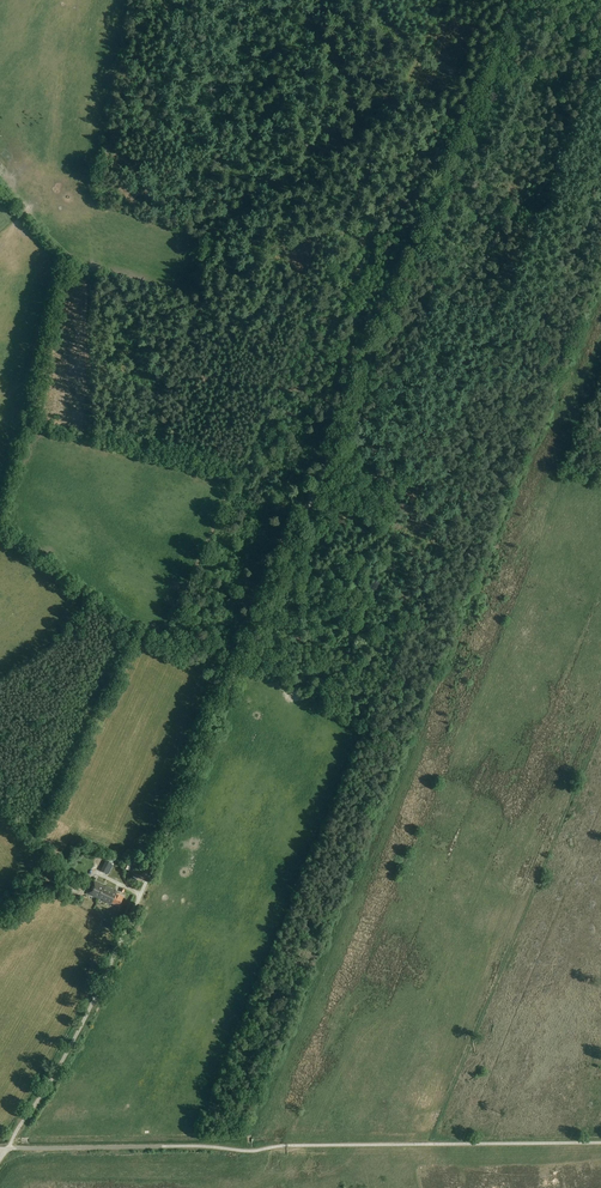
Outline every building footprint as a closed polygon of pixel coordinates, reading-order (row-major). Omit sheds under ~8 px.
[(109,874),(111,869),(114,863),(106,859),(101,870),(109,874)] [(103,901),(107,903),(113,890),(105,886),(105,887),(103,886),(103,885),(94,881),(88,894),(99,899),(100,898),(103,900),(103,901)] [(113,890),(107,903),(110,904),(111,903),(118,906),(122,897),(116,893),(116,892),(113,890)]
